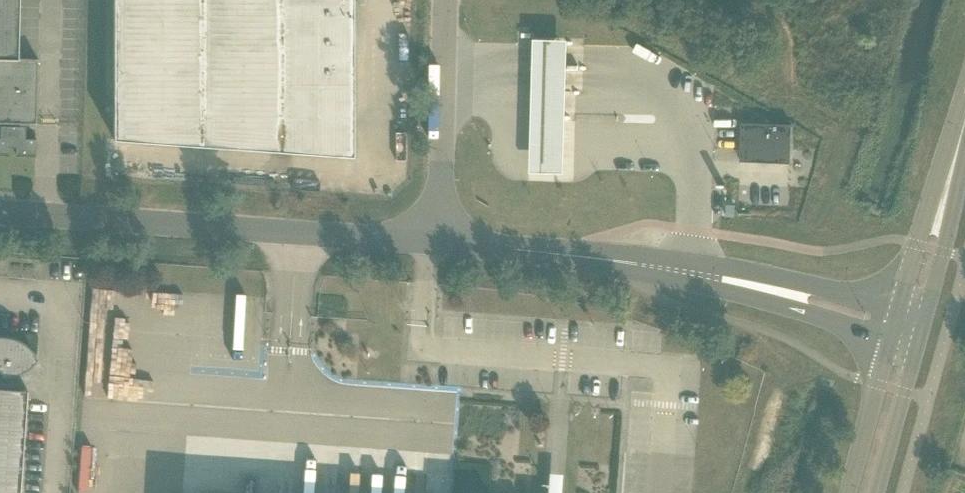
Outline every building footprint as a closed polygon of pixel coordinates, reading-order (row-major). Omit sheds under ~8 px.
[(19,0),(0,0),(0,123),(36,124),(37,58),(17,58),(19,0)] [(113,139),(353,156),(353,0),(116,0),(113,139)] [(567,39),(533,38),(529,171),(563,172),(567,39)] [(741,123),(739,162),(790,164),(791,125),(741,123)] [(38,153),(38,137),(29,137),(29,125),(4,125),(4,137),(0,137),(0,153),(38,153)] [(6,376),(12,375),(18,373),(23,370),(28,367),(33,363),(37,358),(34,353),(30,348),(26,344),(21,341),(15,338),(9,337),(4,336),(0,335),(0,376),(6,376)] [(25,409),(26,389),(0,387),(0,492),(19,492),(25,409)]
